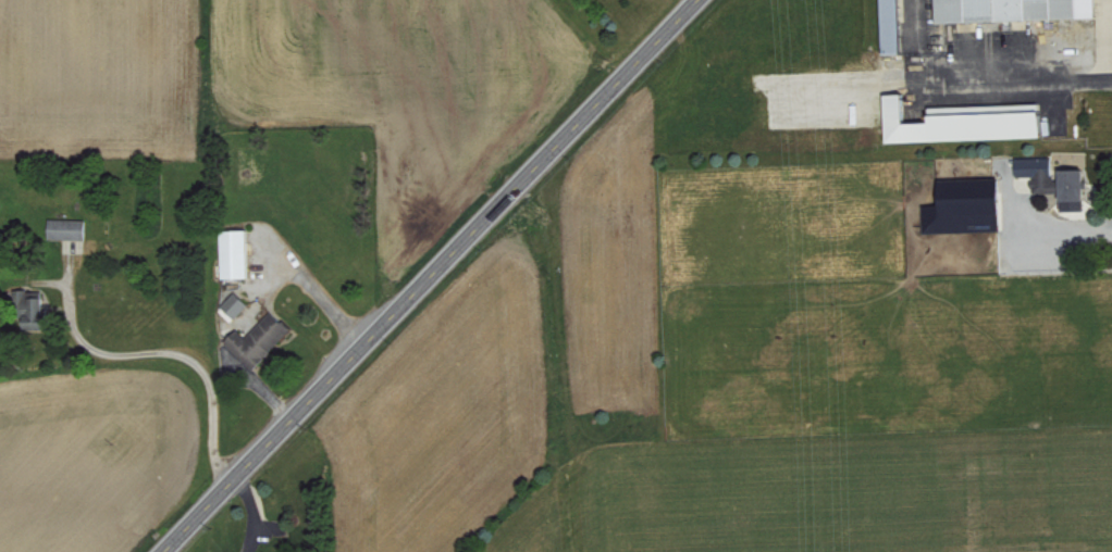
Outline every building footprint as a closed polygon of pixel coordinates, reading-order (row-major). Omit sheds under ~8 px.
[(885,55),(907,54),(905,0),(883,0),(885,55)] [(939,22),(1099,19),(1099,0),(938,0),(939,22)] [(1049,138),(1049,116),(1044,116),(1043,104),(933,107),(933,122),(909,123),(908,93),(888,94),(889,142),(1049,138)] [(1089,169),(1061,170),(1061,179),(1055,179),(1055,157),(1018,158),(1019,177),(1036,176),(1036,193),(1064,193),(1064,211),(1089,210),(1089,169)] [(1004,231),(1002,178),(940,180),(941,204),(924,205),(925,234),(1004,231)] [(87,218),(49,217),(48,237),(86,239),(87,218)] [(249,230),(223,230),(224,277),(250,277),(249,230)] [(231,321),(250,303),(238,290),(219,308),(231,321)] [(46,295),(28,295),(28,322),(47,322),(46,295)] [(293,328),(272,309),(247,336),(238,327),(225,341),(255,370),(293,328)]
